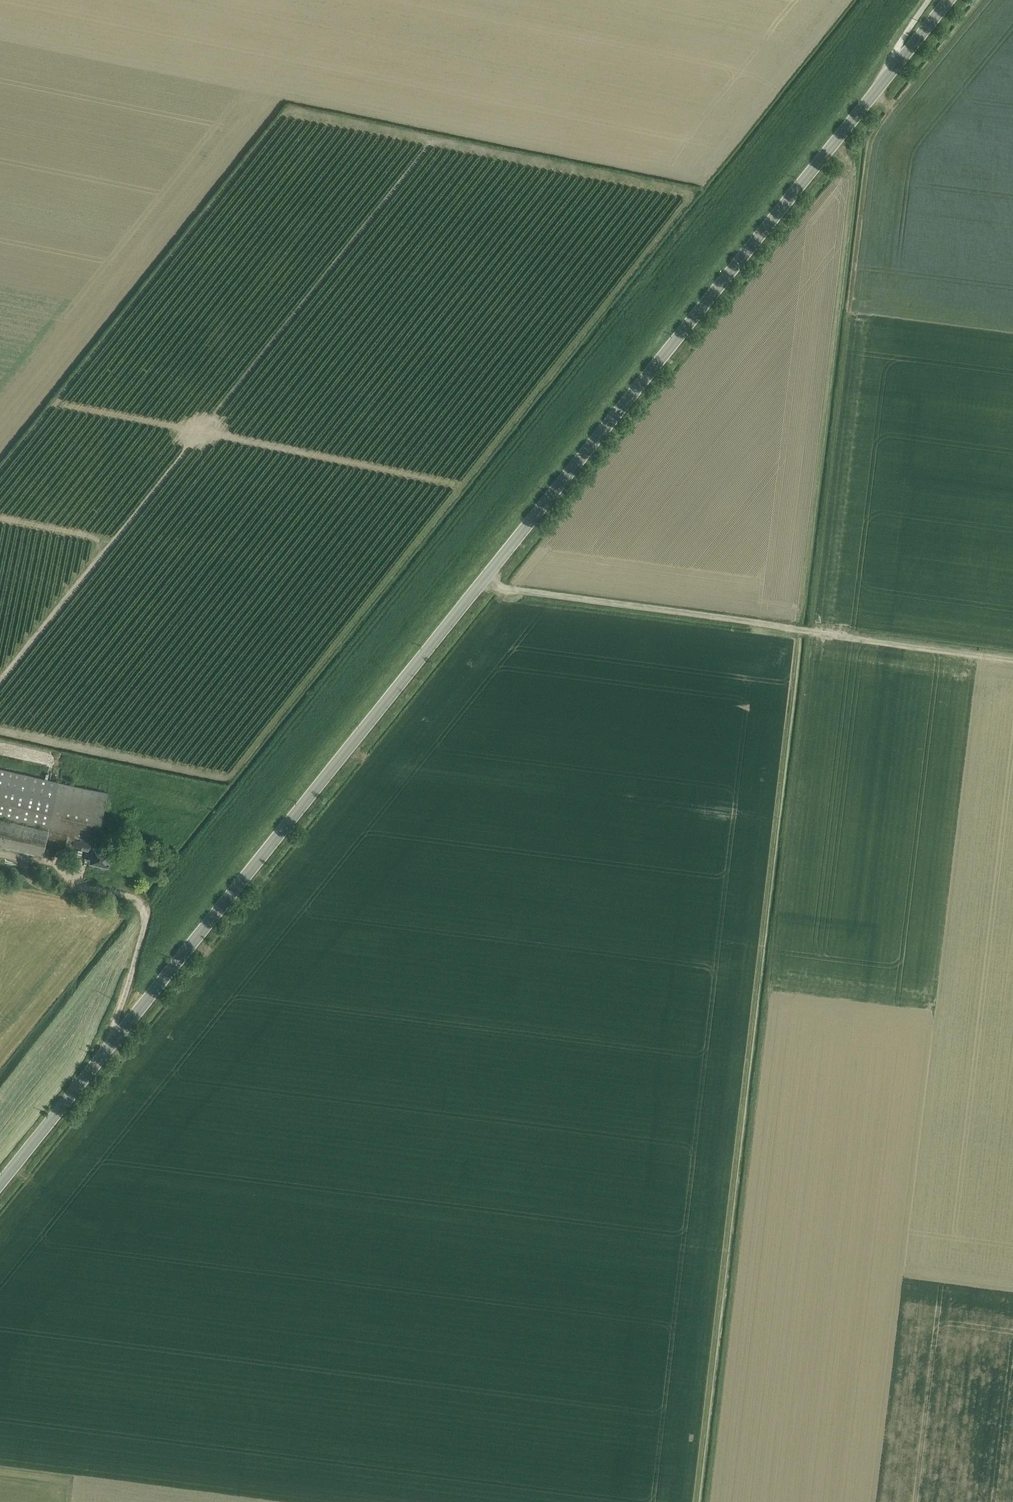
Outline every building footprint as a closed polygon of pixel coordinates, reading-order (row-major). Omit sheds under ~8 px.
[(95,862),(100,863),(100,864),(100,865),(100,866),(101,867),(102,868),(103,868),(104,868),(105,868),(106,868),(107,867),(108,866),(108,865),(112,849),(96,845),(109,793),(60,782),(0,768),(0,845),(44,855),(47,844),(72,850),(73,845),(93,849),(91,857),(96,858),(95,862)]
